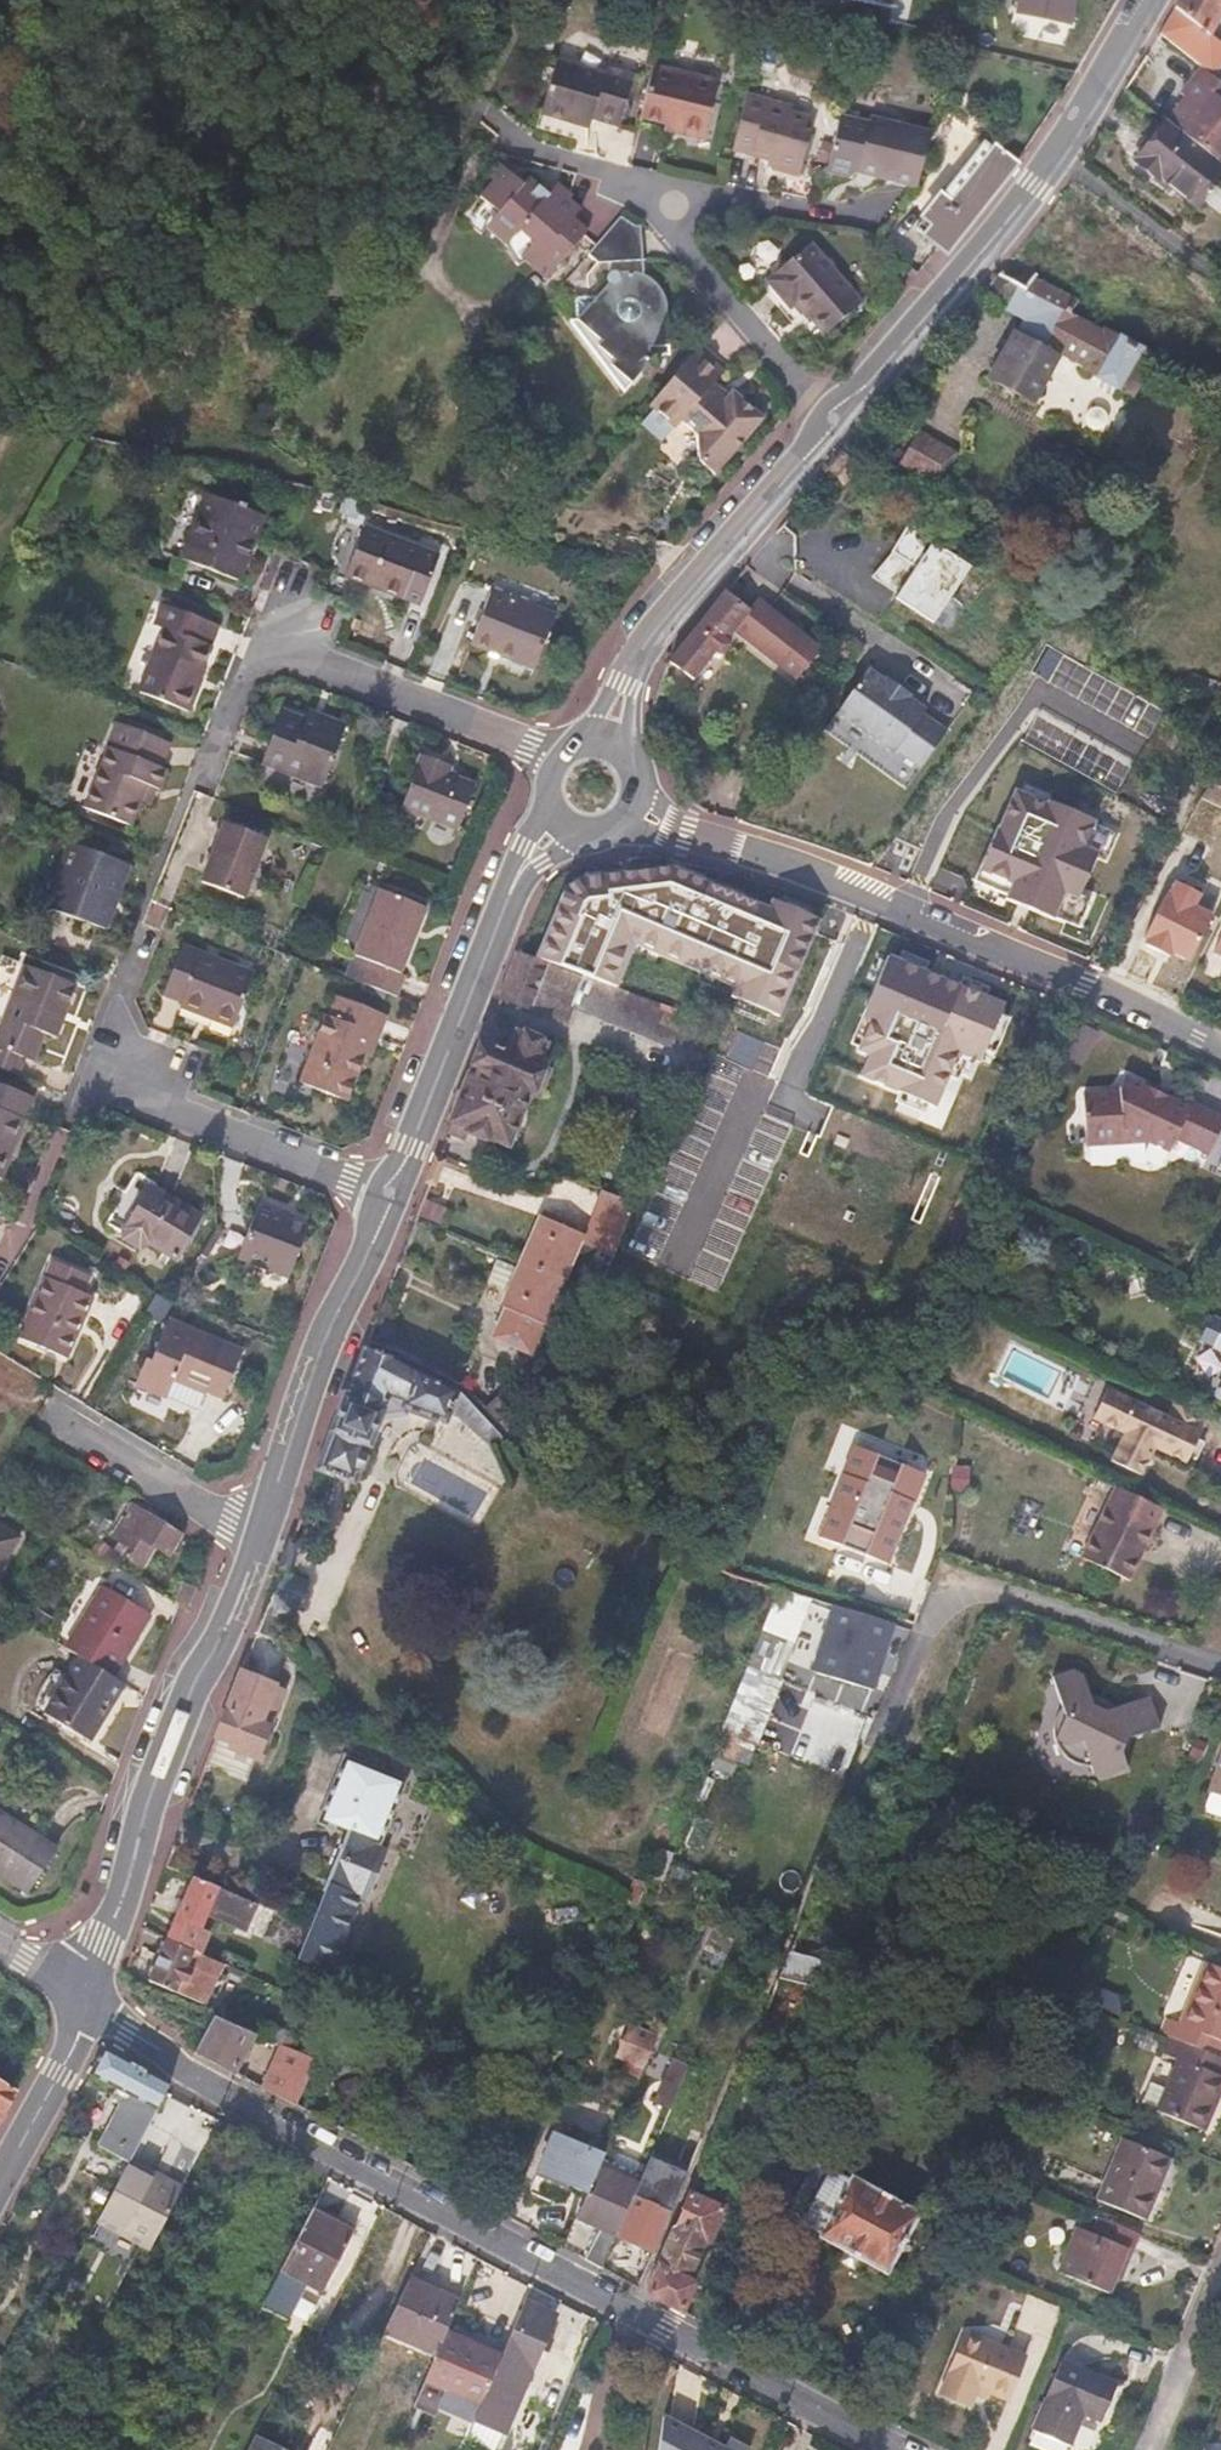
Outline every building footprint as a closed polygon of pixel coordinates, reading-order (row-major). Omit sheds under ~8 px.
[(844,0),(896,10),(899,0),(845,0),(844,0)] [(1016,13),(1066,23),(1071,0),(1019,0),(1016,13)] [(1165,27),(1199,54),(1220,17),(1220,0),(1180,0),(1165,27)] [(618,129),(634,76),(605,68),(604,73),(556,59),(540,116),(588,131),(591,121),(618,129)] [(702,141),(718,81),(653,65),(639,120),(665,126),(663,132),(702,141)] [(1166,122),(1167,123),(1220,165),(1220,83),(1202,67),(1180,94),(1185,98),(1190,102),(1185,109),(1180,104),(1179,106),(1166,122)] [(805,130),(808,117),(790,112),(792,106),(745,93),(731,151),(768,162),(767,164),(771,170),(798,178),(811,132),(805,130)] [(1185,98),(1180,104),(1185,109),(1190,102),(1185,98)] [(916,190),(930,132),(871,117),(870,123),(840,116),(826,173),(846,178),(857,173),(857,174),(916,190)] [(1135,163),(1159,183),(1161,180),(1197,208),(1204,199),(1214,187),(1220,177),(1220,165),(1167,123),(1135,163)] [(946,253),(1014,166),(984,141),(915,229),(946,253)] [(545,281),(588,231),(574,218),(581,210),(569,199),(571,195),(557,183),(548,193),(530,178),(523,186),(499,165),(489,177),(493,181),(479,197),(483,201),(468,218),(482,231),(492,220),(510,235),(503,244),(504,245),(518,267),(525,264),(545,281)] [(1057,203),(997,276),(1025,292),(1035,280),(1086,218),(1098,197),(1075,180),(1069,182),(1057,203)] [(1214,187),(1204,199),(1220,213),(1220,193),(1214,187)] [(642,261),(640,226),(635,226),(620,217),(588,255),(598,264),(642,261)] [(862,303),(811,243),(788,262),(778,261),(770,268),(769,279),(766,282),(788,309),(795,303),(823,336),(862,303)] [(669,346),(666,306),(665,301),(662,291),(657,285),(650,279),(641,274),(636,273),(631,272),(618,273),(612,271),(609,273),(607,276),(607,279),(608,282),(572,326),(623,394),(646,368),(649,361),(650,357),(649,347),(669,346)] [(997,276),(982,292),(1027,318),(1018,334),(1015,332),(989,379),(1033,403),(1059,356),(1134,398),(1155,359),(1143,352),(1145,350),(1119,336),(1118,338),(1070,314),(1077,301),(1035,280),(1025,292),(997,276)] [(714,384),(723,374),(696,351),(648,406),(653,410),(640,425),(662,443),(673,429),(675,430),(681,423),(695,435),(697,434),(715,475),(763,419),(731,391),(728,395),(714,384)] [(918,431),(898,466),(939,489),(959,455),(918,431)] [(238,581),(263,516),(206,494),(181,559),(238,581)] [(869,580),(933,625),(973,568),(909,524),(869,580)] [(420,606),(439,555),(364,526),(345,577),(420,606)] [(533,670),(555,614),(491,590),(470,645),(533,670)] [(749,613),(724,594),(670,663),(694,679),(714,654),(723,654),(729,646),(727,640),(749,613)] [(188,712),(202,677),(199,677),(211,647),(209,646),(218,625),(163,603),(155,626),(161,628),(159,634),(164,637),(161,645),(158,643),(138,692),(188,712)] [(868,670),(836,713),(893,754),(896,750),(921,768),(946,732),(922,714),(925,710),(908,698),(909,696),(886,679),(885,681),(868,670)] [(321,788),(346,725),(322,716),(318,724),(304,718),(282,710),(260,764),(321,788)] [(318,724),(322,716),(308,710),(304,718),(318,724)] [(161,767),(170,743),(117,722),(85,807),(132,825),(147,786),(159,790),(167,769),(161,767)] [(458,831),(475,783),(450,775),(453,768),(421,756),(400,809),(458,831)] [(1090,848),(1100,824),(1015,787),(975,878),(1010,892),(1008,899),(1054,919),(1065,894),(1081,901),(1102,853),(1090,848)] [(245,899),(268,839),(223,821),(200,882),(245,899)] [(107,930),(130,865),(69,842),(45,907),(107,930)] [(719,996),(781,1021),(818,924),(678,869),(575,881),(543,961),(534,958),(514,1008),(569,1030),(588,983),(620,996),(638,950),(724,983),(719,996)] [(402,974),(427,909),(380,889),(346,977),(397,997),(406,975),(402,974)] [(1213,950),(1220,955),(1220,934),(1213,950)] [(231,1029),(254,971),(184,944),(163,997),(181,1004),(178,1008),(231,1029)] [(772,1224),(901,1277),(945,1169),(929,1162),(969,1064),(985,1071),(1010,1008),(885,957),(875,982),(863,978),(848,1014),(858,1018),(850,1039),(865,1046),(826,1140),(810,1133),(772,1224)] [(78,986),(23,965),(0,1024),(0,1049),(26,1059),(35,1062),(46,1034),(58,1038),(78,986)] [(347,1102),(365,1056),(370,1058),(386,1015),(336,995),(299,1083),(347,1102)] [(494,1021),(454,1123),(469,1129),(468,1133),(491,1141),(492,1139),(507,1146),(528,1096),(530,1097),(531,1093),(539,1096),(548,1075),(541,1072),(542,1069),(540,1068),(536,1066),(543,1050),(520,1040),(524,1033),(494,1021)] [(0,1049),(0,1068),(20,1077),(26,1059),(0,1049)] [(1087,1146),(1148,1142),(1169,1152),(1176,1139),(1209,1155),(1220,1129),(1220,1117),(1192,1103),(1189,1108),(1125,1077),(1120,1088),(1120,1092),(1083,1095),(1087,1146)] [(34,1098),(0,1084),(0,1178),(3,1179),(34,1098)] [(468,1133),(469,1129),(454,1123),(449,1134),(464,1141),(468,1133)] [(177,1261),(203,1217),(149,1184),(124,1225),(122,1229),(123,1239),(140,1249),(150,1245),(177,1261)] [(624,1230),(636,1204),(605,1191),(595,1219),(624,1230)] [(289,1279),(310,1228),(288,1219),(290,1213),(260,1201),(236,1259),(289,1279)] [(438,1222),(443,1211),(427,1204),(422,1214),(438,1222)] [(552,1213),(549,1220),(572,1230),(575,1223),(552,1213)] [(523,1262),(562,1279),(582,1234),(572,1230),(549,1220),(542,1217),(523,1262)] [(67,1359),(93,1297),(84,1293),(91,1276),(53,1259),(19,1339),(67,1359)] [(562,1279),(523,1262),(519,1269),(498,1259),(488,1282),(510,1291),(503,1307),(505,1308),(506,1308),(519,1314),(517,1319),(504,1314),(493,1337),(530,1353),(562,1279)] [(506,1308),(504,1314),(517,1319),(519,1314),(506,1308)] [(166,1399),(174,1380),(205,1394),(206,1393),(223,1400),(244,1350),(169,1319),(151,1362),(145,1360),(135,1385),(166,1399)] [(364,1349),(317,1472),(352,1485),(355,1476),(360,1472),(365,1459),(363,1454),(379,1413),(383,1414),(400,1411),(402,1407),(408,1409),(407,1413),(434,1423),(436,1420),(443,1422),(449,1409),(487,1442),(499,1436),(459,1395),(390,1359),(364,1349)] [(1168,1417),(1109,1389),(1095,1417),(1127,1433),(1113,1461),(1142,1475),(1149,1460),(1143,1456),(1149,1444),(1188,1463),(1202,1434),(1168,1417)] [(501,1391),(487,1404),(519,1437),(533,1424),(501,1391)] [(1168,1417),(1202,1434),(1211,1414),(1177,1397),(1168,1417)] [(927,1476),(856,1446),(819,1537),(893,1566),(927,1476)] [(1162,1511),(1116,1486),(1081,1557),(1129,1580),(1162,1511)] [(182,1535),(132,1505),(112,1536),(130,1546),(123,1556),(143,1568),(156,1547),(169,1556),(182,1535)] [(0,1524),(0,1572),(21,1537),(0,1524)] [(120,1569),(127,1559),(111,1548),(104,1559),(120,1569)] [(188,1607),(195,1588),(181,1582),(175,1601),(188,1607)] [(114,1678),(152,1615),(102,1585),(65,1647),(80,1657),(114,1678)] [(794,1644),(813,1598),(781,1588),(763,1631),(789,1641),(794,1644)] [(873,1691),(895,1623),(833,1605),(817,1653),(844,1662),(838,1680),(855,1685),(873,1691)] [(749,1665),(775,1676),(789,1641),(763,1631),(749,1665)] [(780,1679),(794,1644),(789,1641),(775,1676),(780,1679)] [(844,1662),(817,1653),(812,1672),(838,1680),(844,1662)] [(92,1743),(126,1685),(114,1678),(80,1657),(45,1714),(92,1743)] [(244,1662),(241,1670),(254,1676),(257,1667),(244,1662)] [(749,1665),(712,1758),(754,1775),(776,1723),(765,1718),(780,1679),(775,1676),(749,1665)] [(1073,1667),(1052,1672),(1061,1707),(1057,1716),(1053,1727),(1053,1733),(1053,1738),(1060,1751),(1073,1762),(1080,1764),(1093,1766),(1095,1772),(1104,1778),(1129,1770),(1124,1751),(1130,1738),(1163,1726),(1153,1695),(1109,1709),(1096,1704),(1087,1674),(1073,1667)] [(217,1739),(208,1761),(244,1776),(252,1756),(254,1757),(276,1700),(266,1696),(272,1683),(254,1676),(241,1670),(215,1738),(217,1739)] [(817,1685),(814,1694),(875,1720),(879,1711),(817,1685)] [(1207,1745),(1196,1740),(1186,1758),(1198,1765),(1207,1745)] [(1208,1791),(1210,1792),(1220,1796),(1220,1755),(1208,1791)] [(336,1964),(405,1787),(348,1762),(324,1819),(348,1831),(310,1927),(297,1960),(316,1968),(321,1958),(336,1964)] [(1210,1792),(1204,1811),(1220,1817),(1220,1796),(1210,1792)] [(58,1848),(0,1811),(0,1876),(27,1894),(58,1848)] [(194,1878),(166,1940),(202,1956),(212,1933),(202,1929),(207,1916),(246,1933),(258,1905),(194,1878)] [(845,1944),(798,1932),(780,1977),(833,1990),(845,1944)] [(204,2004),(222,1964),(202,1956),(166,1940),(148,1979),(204,2004)] [(1208,1963),(1182,2024),(1168,2018),(1161,2033),(1173,2038),(1219,2057),(1220,2052),(1220,1969),(1208,1963)] [(284,1991),(296,1995),(303,1975),(292,1971),(284,1991)] [(1074,1998),(1121,2017),(1119,1995),(1082,1979),(1074,1998)] [(1075,2006),(1064,2028),(1075,2033),(1085,2012),(1075,2006)] [(256,2035),(214,2016),(197,2047),(194,2053),(234,2074),(256,2035)] [(622,2070),(637,2077),(656,2036),(629,2024),(617,2054),(627,2058),(622,2070)] [(1153,2051),(1157,2041),(1137,2035),(1133,2043),(1153,2051)] [(1220,2090),(1220,2076),(1220,2075),(1220,2058),(1219,2057),(1173,2038),(1165,2055),(1180,2061),(1168,2090),(1151,2083),(1142,2105),(1203,2131),(1220,2090)] [(130,2159),(166,2092),(170,2083),(104,2047),(89,2074),(117,2088),(113,2096),(121,2101),(98,2145),(128,2162),(130,2159)] [(270,2091),(296,2104),(317,2061),(310,2058),(286,2048),(266,2089),(270,2091)] [(654,2103),(669,2109),(688,2065),(672,2058),(654,2103)] [(347,2108),(364,2102),(356,2078),(338,2084),(347,2108)] [(16,2090),(0,2080),(0,2120),(16,2090)] [(552,2135),(549,2141),(557,2144),(559,2138),(552,2135)] [(566,2185),(585,2194),(601,2157),(559,2138),(557,2144),(549,2141),(544,2153),(530,2184),(561,2197),(566,2185)] [(1096,2200),(1144,2220),(1171,2159),(1122,2138),(1096,2200)] [(585,2259),(602,2268),(639,2182),(644,2167),(637,2164),(630,2181),(620,2177),(625,2166),(612,2160),(614,2154),(605,2149),(601,2157),(585,2194),(575,2216),(601,2228),(585,2259)] [(798,2227),(887,2276),(922,2213),(833,2163),(831,2166),(810,2154),(808,2159),(795,2152),(768,2199),(781,2207),(779,2211),(800,2223),(798,2227)] [(628,2160),(614,2154),(612,2160),(625,2166),(628,2160)] [(149,2251),(183,2187),(130,2159),(128,2162),(113,2191),(96,2222),(149,2251)] [(637,2164),(628,2160),(625,2166),(620,2177),(630,2181),(637,2164)] [(650,2294),(684,2313),(698,2284),(690,2280),(708,2241),(712,2243),(727,2210),(691,2194),(650,2294)] [(655,2251),(672,2212),(634,2195),(617,2234),(655,2251)] [(323,2291),(353,2233),(311,2211),(282,2270),(323,2291)] [(1124,2274),(1140,2234),(1099,2218),(1092,2235),(1075,2228),(1057,2272),(1110,2293),(1116,2278),(1119,2272),(1124,2274)] [(446,2331),(459,2301),(409,2279),(384,2332),(436,2354),(446,2331)] [(547,2336),(556,2314),(523,2299),(501,2355),(479,2407),(477,2413),(474,2417),(505,2430),(513,2415),(520,2397),(509,2391),(519,2369),(530,2374),(541,2350),(547,2336)] [(321,2332),(330,2316),(314,2308),(306,2324),(321,2332)] [(479,2407),(501,2355),(446,2331),(436,2354),(424,2382),(448,2393),(459,2398),(479,2407)] [(1007,2399),(1024,2357),(966,2333),(940,2394),(970,2406),(976,2391),(987,2396),(989,2392),(1007,2399)] [(548,2353),(554,2339),(547,2336),(541,2350),(548,2353)] [(0,2357),(0,2393),(15,2365),(0,2357)] [(1101,2422),(1118,2382),(1062,2358),(1033,2429),(1070,2445),(1083,2414),(1101,2422)] [(459,2398),(448,2393),(440,2408),(453,2413),(459,2398)] [(479,2407),(459,2398),(453,2413),(473,2422),(479,2407)] [(750,2449),(729,2438),(723,2447),(664,2416),(658,2449),(750,2449)] [(283,2448),(255,2434),(248,2449),(287,2449),(283,2448)]
